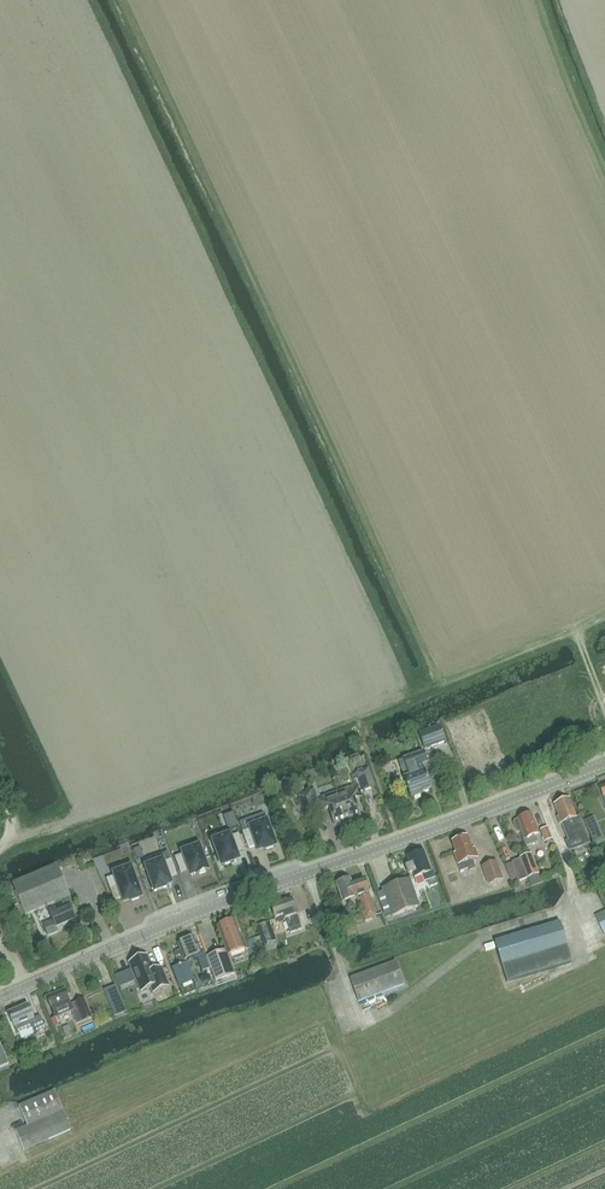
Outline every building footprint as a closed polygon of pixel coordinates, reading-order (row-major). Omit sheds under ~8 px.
[(445,742),(439,726),(418,733),(424,749),(445,742)] [(405,768),(401,769),(404,779),(411,798),(422,794),(421,792),(430,789),(429,785),(428,784),(424,772),(421,765),(427,763),(423,753),(409,758),(403,760),(405,768)] [(368,769),(357,773),(363,791),(375,787),(368,769)] [(339,798),(348,822),(360,817),(354,800),(357,799),(356,796),(361,794),(358,785),(344,790),(346,795),(339,798)] [(335,826),(348,822),(339,798),(332,800),(330,795),(317,800),(314,793),(299,799),(306,817),(319,812),(318,809),(320,809),(325,807),(326,810),(329,809),(335,826)] [(559,824),(561,824),(568,842),(586,835),(579,817),(576,818),(569,799),(554,805),(559,817),(557,818),(559,824)] [(233,813),(223,816),(228,830),(238,827),(233,813)] [(524,814),(521,816),(520,818),(518,819),(518,820),(515,821),(513,823),(516,831),(519,832),(522,831),(522,832),(519,833),(524,849),(538,844),(535,836),(539,835),(532,814),(527,816),(524,814)] [(276,847),(266,822),(249,828),(250,830),(242,832),(248,848),(256,845),(258,852),(264,849),(264,851),(276,847)] [(545,842),(551,839),(547,828),(540,830),(545,842)] [(213,841),(222,866),(233,862),(233,861),(238,858),(236,852),(244,849),(238,833),(230,836),(230,835),(213,841)] [(472,860),(478,858),(475,849),(472,850),(467,837),(452,843),(456,854),(454,855),(460,872),(468,869),(469,872),(475,869),(472,860)] [(208,871),(199,846),(182,852),(183,854),(175,857),(181,873),(189,870),(191,876),(197,874),(197,875),(208,871)] [(140,848),(133,851),(137,859),(143,857),(140,848)] [(410,865),(405,867),(409,877),(413,875),(415,879),(423,875),(425,882),(428,881),(430,887),(437,885),(433,871),(430,872),(423,853),(407,859),(410,865)] [(531,854),(520,859),(514,861),(521,880),(527,878),(530,886),(542,882),(531,854)] [(145,866),(154,891),(165,887),(165,885),(171,883),(168,877),(176,874),(170,858),(163,861),(162,860),(145,866)] [(489,885),(502,880),(496,862),(482,867),(489,885)] [(50,916),(53,921),(44,924),(48,936),(57,932),(56,929),(75,921),(70,908),(72,907),(69,898),(70,897),(62,879),(56,866),(12,885),(18,898),(25,916),(62,901),(65,910),(50,916)] [(115,877),(107,880),(114,900),(122,897),(124,903),(130,901),(130,902),(141,898),(139,891),(141,890),(138,881),(135,882),(131,868),(114,874),(115,877)] [(342,903),(368,893),(363,879),(351,884),(350,879),(336,884),(342,903)] [(409,900),(416,897),(409,879),(382,889),(391,916),(412,909),(409,900)] [(369,896),(357,900),(365,922),(372,920),(376,915),(373,908),(373,907),(369,896)] [(291,899),(270,907),(275,920),(276,920),(277,924),(278,923),(278,925),(284,922),(284,921),(287,920),(288,922),(286,923),(290,934),(302,930),(291,899)] [(234,920),(227,923),(224,922),(221,923),(219,926),(217,927),(228,955),(246,948),(243,938),(241,939),(234,920)] [(264,944),(275,941),(269,922),(257,926),(264,944)] [(570,963),(572,962),(560,923),(495,942),(507,982),(570,963)] [(179,943),(181,951),(176,953),(175,955),(178,963),(185,960),(185,961),(193,957),(194,960),(197,959),(202,972),(208,969),(206,961),(203,953),(201,954),(198,946),(196,947),(192,938),(179,943)] [(234,974),(226,952),(208,959),(216,981),(234,974)] [(147,956),(129,964),(141,992),(151,988),(153,993),(169,987),(161,968),(153,972),(147,956)] [(395,962),(350,979),(358,1002),(404,985),(395,962)] [(187,963),(172,969),(183,997),(198,991),(192,976),(191,975),(187,963)] [(123,1006),(116,988),(108,991),(114,1009),(123,1006)] [(47,998),(55,1019),(72,1012),(77,1025),(78,1024),(79,1026),(92,1021),(84,1000),(71,1004),(66,991),(47,998)] [(32,1005),(39,1004),(38,996),(31,997),(32,1005)] [(8,1014),(14,1028),(17,1035),(28,1030),(28,1031),(32,1029),(34,1034),(45,1029),(40,1016),(33,1019),(27,1006),(8,1014)] [(27,1126),(15,1131),(24,1151),(51,1139),(71,1130),(72,1129),(63,1111),(54,1091),(19,1107),(27,1126)]
